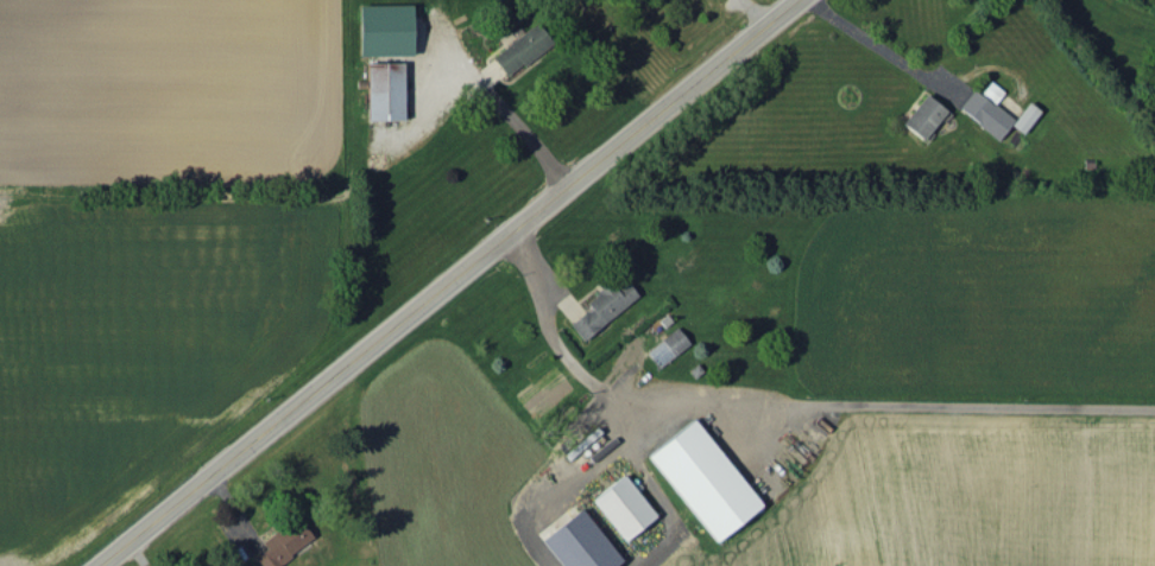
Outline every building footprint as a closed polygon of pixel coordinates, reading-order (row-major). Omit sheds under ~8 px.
[(359,55),(425,54),(424,16),(412,16),(412,5),(359,6),(359,55)] [(550,43),(534,23),(491,58),(506,77),(550,43)] [(368,119),(404,119),(403,62),(367,62),(368,119)] [(974,88),(958,109),(999,139),(1014,118),(994,104),(1004,91),(990,80),(981,93),(974,88)] [(947,110),(926,93),(902,122),(923,139),(947,110)] [(1012,125),(1023,134),(1041,110),(1029,101),(1012,125)] [(570,324),(583,340),(639,295),(627,281),(617,290),(610,281),(586,301),(591,307),(570,324)] [(690,342),(677,326),(646,352),(660,368),(690,342)] [(649,453),(714,542),(762,506),(697,418),(649,453)] [(626,540),(657,515),(624,474),(593,499),(626,540)] [(581,507),(541,539),(563,565),(615,565),(623,560),(581,507)] [(299,517),(264,543),(267,547),(254,557),(261,565),(276,565),(314,538),(299,517)]
